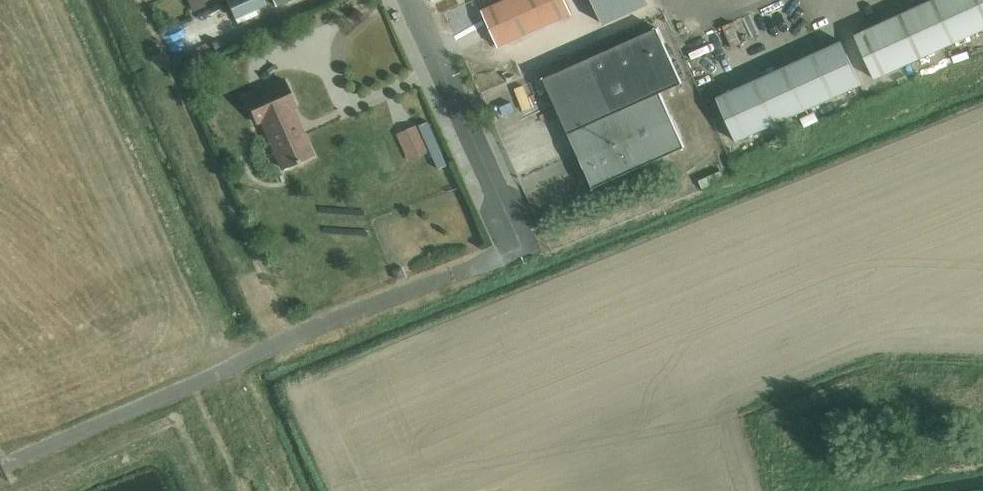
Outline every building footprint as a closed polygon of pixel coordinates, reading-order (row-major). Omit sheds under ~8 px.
[(264,0),(227,0),(236,18),(266,4),(264,0)] [(567,0),(503,0),(482,9),(498,47),(573,14),(567,0)] [(605,24),(648,5),(646,0),(594,0),(605,24)] [(854,34),(875,79),(911,62),(948,46),(982,30),(982,0),(929,0),(854,34)] [(658,27),(544,78),(593,187),(685,146),(661,92),(683,82),(658,27)] [(736,141),(861,85),(841,40),(716,97),(736,141)] [(276,152),(283,168),(312,155),(290,107),(295,105),(284,79),(245,97),(256,122),(261,120),(268,135),(266,136),(274,153),(276,152)] [(539,105),(531,82),(520,86),(528,109),(539,105)] [(417,126),(402,133),(414,158),(428,152),(417,126)] [(403,268),(394,272),(397,281),(407,277),(403,268)]
